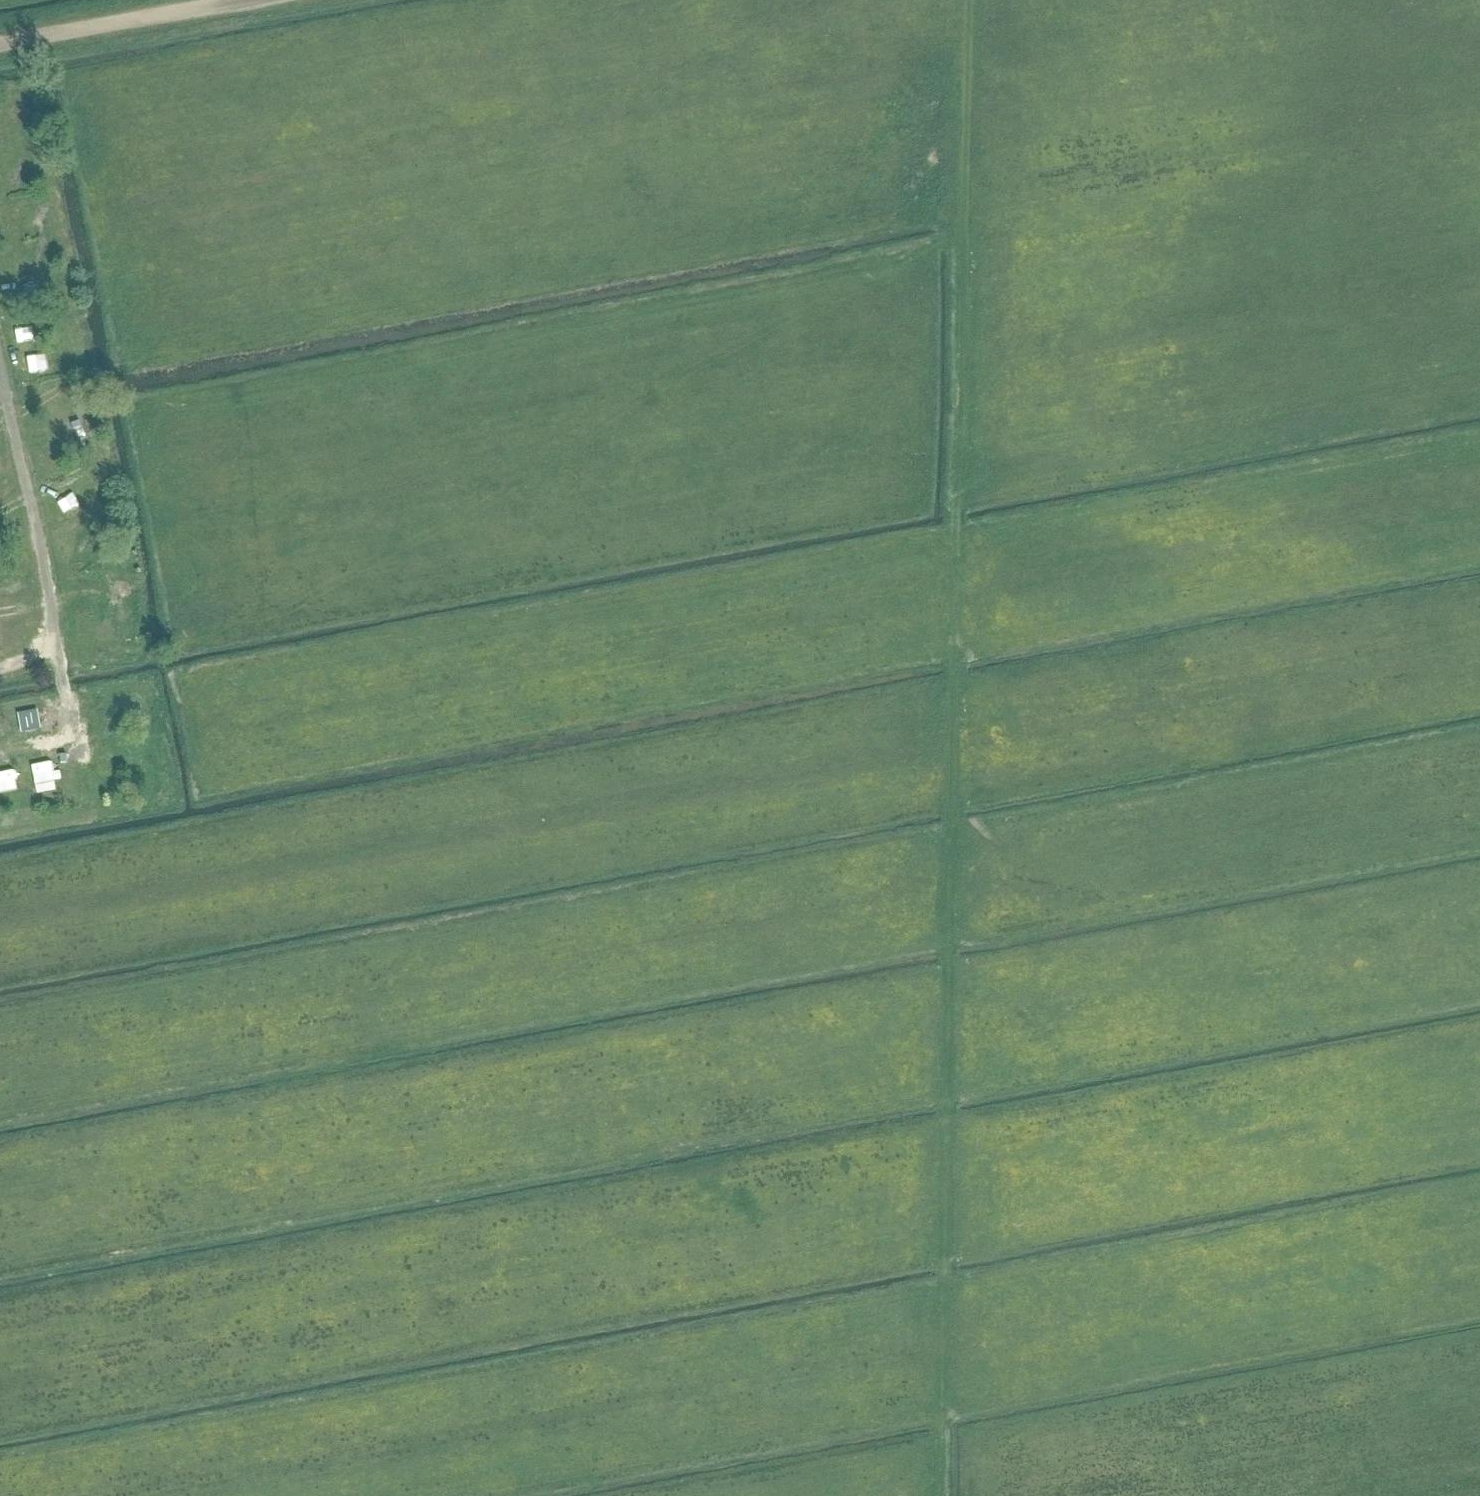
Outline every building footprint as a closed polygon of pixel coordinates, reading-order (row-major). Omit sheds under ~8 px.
[(0,273),(0,299),(32,294),(28,268),(0,273)] [(36,349),(31,322),(0,328),(0,356),(36,349)]
